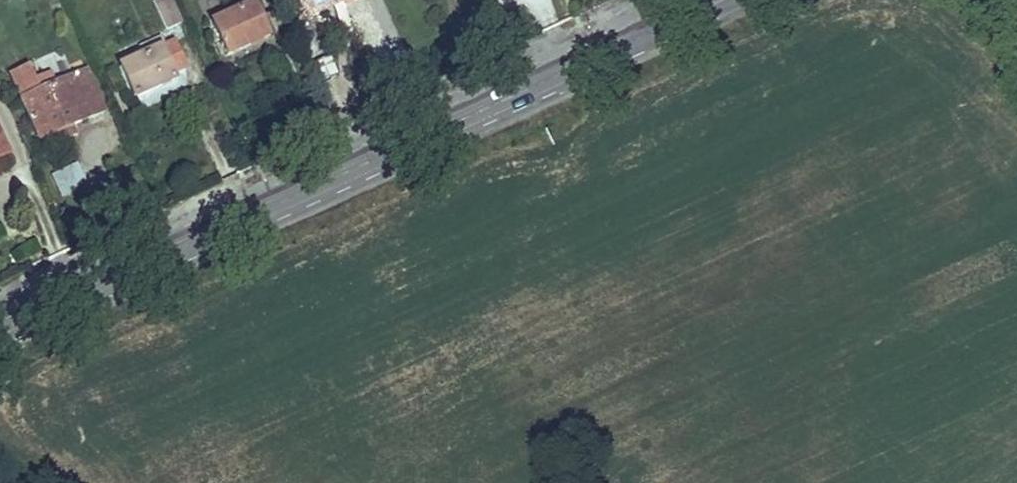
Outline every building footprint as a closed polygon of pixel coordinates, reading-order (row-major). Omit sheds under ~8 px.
[(156,33),(168,28),(155,0),(141,0),(156,33)] [(297,22),(327,7),(331,16),(353,5),(351,0),(286,0),(297,22)] [(327,7),(297,22),(303,31),(331,16),(327,7)] [(260,39),(246,8),(207,26),(222,58),(260,39)] [(111,72),(126,103),(168,82),(165,76),(177,69),(164,43),(153,49),(149,42),(124,54),(129,63),(111,72)] [(0,79),(0,82),(34,146),(98,113),(75,69),(44,85),(37,74),(23,82),(16,69),(0,79)] [(12,160),(0,137),(0,166),(12,160)] [(79,165),(51,173),(58,195),(86,187),(79,165)]
